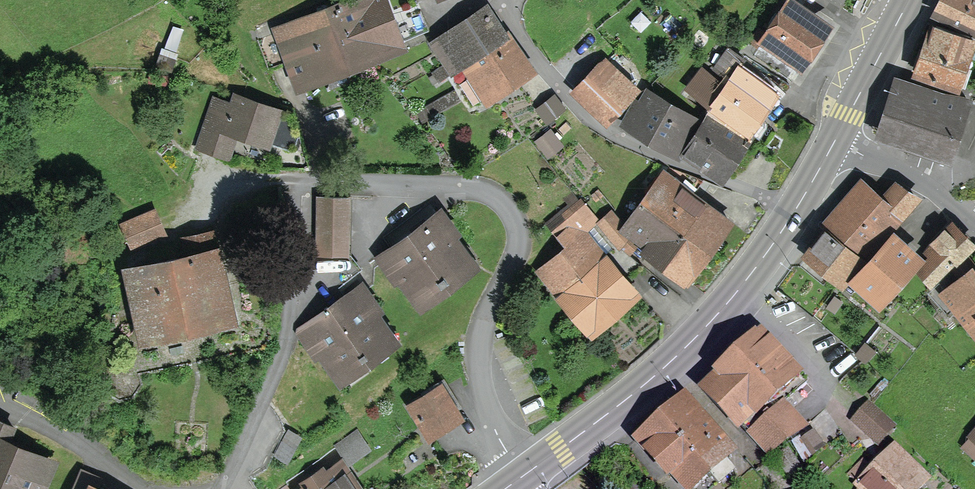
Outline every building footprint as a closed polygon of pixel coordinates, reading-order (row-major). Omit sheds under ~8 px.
[(337,7),(336,10),(357,60),(397,44),(381,0),(362,0),(341,8),(340,5),(337,7)] [(753,56),(792,82),(824,33),(822,25),(799,9),(805,1),(802,0),(776,0),(770,9),(775,13),(769,23),(773,26),(753,56)] [(937,13),(974,31),(974,0),(943,0),(937,13)] [(291,57),(300,82),(357,60),(336,10),(259,39),(269,65),(291,57)] [(465,53),(468,57),(502,34),(487,10),(435,44),(447,63),(457,57),(459,56),(465,53)] [(935,23),(919,71),(955,85),(972,38),(935,23)] [(471,105),(526,69),(502,34),(468,57),(465,53),(459,56),(457,57),(447,63),(433,72),(439,81),(450,73),(471,105)] [(743,59),(728,48),(714,68),(722,74),(728,78),(724,86),(711,104),(713,106),(747,129),(770,97),(777,102),(789,85),(745,56),(743,59)] [(710,103),(711,104),(724,86),(716,81),(722,74),(714,68),(711,66),(693,89),(711,102),(710,103)] [(575,89),(604,118),(625,97),(595,70),(575,89)] [(885,139),(886,133),(947,153),(966,97),(940,93),(900,80),(879,137),(885,139)] [(454,91),(427,106),(432,115),(459,99),(454,91)] [(625,121),(677,151),(694,120),(648,93),(642,104),(637,101),(625,121)] [(238,97),(234,107),(216,101),(201,146),(226,154),(235,128),(294,148),(298,136),(292,115),(238,97)] [(692,152),(690,155),(717,173),(747,129),(713,106),(687,149),(692,152)] [(727,218),(692,192),(702,179),(669,167),(644,202),(706,247),(727,218)] [(847,208),(828,229),(863,259),(915,198),(894,184),(880,201),(860,184),(842,204),(847,208)] [(317,254),(346,254),(347,197),(319,196),(317,254)] [(580,200),(551,225),(558,234),(588,209),(580,200)] [(646,250),(683,277),(706,247),(644,202),(629,223),(650,238),(646,243),(649,246),(646,250)] [(611,212),(600,223),(618,244),(627,252),(637,240),(628,233),(611,212)] [(133,244),(161,232),(153,213),(125,225),(133,244)] [(404,274),(422,298),(468,263),(450,239),(454,236),(440,218),(429,226),(426,221),(400,240),(404,245),(386,259),(400,277),(404,274)] [(932,259),(919,272),(932,285),(971,245),(949,223),(933,240),(924,251),(932,259)] [(840,283),(851,293),(859,283),(855,279),(869,264),(863,259),(828,229),(807,256),(816,263),(821,258),(845,278),(840,283)] [(225,316),(219,288),(225,287),(221,270),(215,272),(211,253),(217,252),(213,233),(185,239),(189,256),(134,268),(147,333),(225,316)] [(625,280),(642,265),(618,244),(605,256),(585,233),(548,266),(568,289),(560,295),(588,328),(633,289),(625,280)] [(914,256),(893,237),(869,264),(855,279),(859,283),(877,298),(914,256)] [(974,327),(974,274),(962,258),(927,293),(949,318),(959,309),(974,327)] [(320,315),(324,320),(306,333),(320,352),(325,348),(342,373),(388,339),(371,315),(375,311),(362,293),(344,306),(340,300),(329,308),(320,315)] [(767,454),(804,428),(783,405),(807,382),(764,334),(704,392),(735,425),(738,423),(767,454)] [(412,406),(428,430),(456,413),(441,388),(412,406)] [(732,452),(688,401),(664,422),(709,473),(732,452)] [(857,422),(877,440),(889,427),(869,408),(857,422)] [(5,446),(13,426),(0,421),(0,488),(38,488),(48,465),(5,446)] [(718,484),(709,473),(664,422),(640,443),(669,476),(676,470),(693,488),(713,488),(718,484)] [(342,439),(356,457),(373,444),(359,426),(342,439)] [(964,446),(974,455),(974,433),(964,446)] [(775,456),(789,477),(801,468),(787,448),(775,456)] [(921,480),(894,453),(857,488),(913,488),(921,480)] [(338,466),(326,475),(323,471),(306,483),(304,486),(306,488),(305,488),(354,488),(338,466)]
